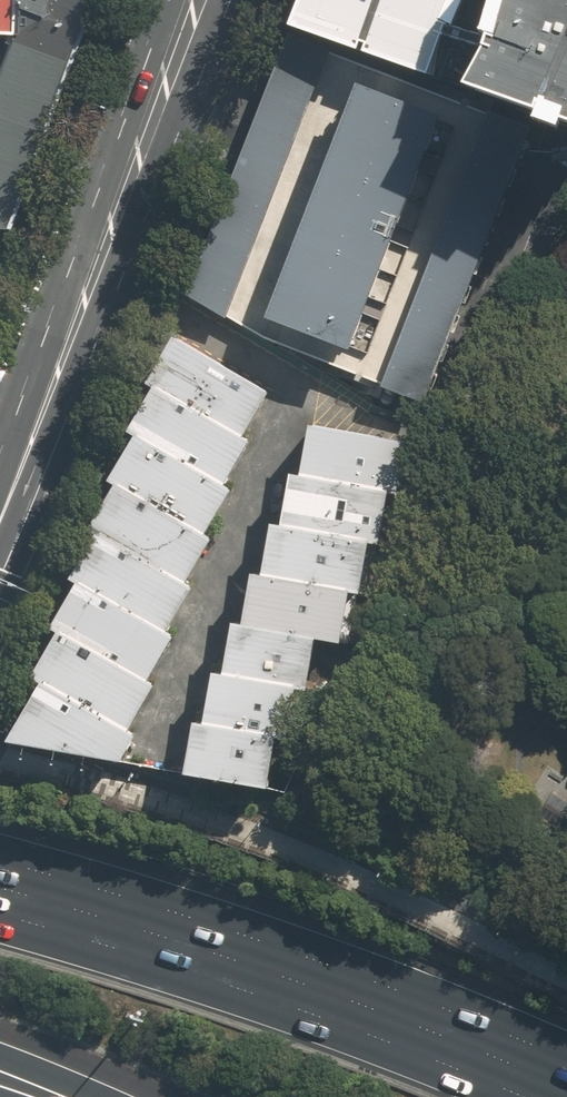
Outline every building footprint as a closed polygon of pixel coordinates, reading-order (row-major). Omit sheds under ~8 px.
[(3,227),(84,0),(8,0),(6,32),(0,48),(0,226),(3,227)] [(566,124),(566,0),(497,0),(488,36),(444,25),(453,0),(306,0),(295,26),(426,75),(440,36),(485,48),(484,51),(467,87),(566,124)] [(531,130),(295,35),(188,297),(424,392),(531,130)] [(269,392),(174,337),(147,383),(156,388),(242,437),(269,392)] [(250,442),(242,437),(156,388),(132,430),(225,485),(250,442)] [(301,473),(320,476),(402,490),(410,442),(308,425),(301,473)] [(232,489),(225,485),(139,435),(113,479),(121,484),(206,533),(232,489)] [(283,525),(311,530),(370,539),(381,541),(390,488),(320,476),(292,472),(283,525)] [(185,582),(211,536),(206,533),(121,484),(94,529),(101,533),(185,582)] [(273,524),(265,574),(350,588),(362,590),(370,539),(311,530),(273,524)] [(164,629),(190,585),(185,582),(101,533),(75,577),(147,619),(164,629)] [(254,572),(245,625),(317,637),(341,641),(350,588),(265,574),(254,572)] [(174,634),(147,619),(83,582),(57,626),(120,663),(148,679),(174,634)] [(235,623),(227,673),(298,685),(309,687),(317,637),(245,625),(235,623)] [(154,683),(120,663),(64,631),(37,676),(47,682),(128,729),(154,683)] [(208,723),(278,734),(289,736),(298,685),(217,672),(208,723)] [(47,682),(12,737),(123,760),(136,734),(128,729),(47,682)] [(208,723),(197,721),(189,774),(269,787),(278,734),(208,723)]
